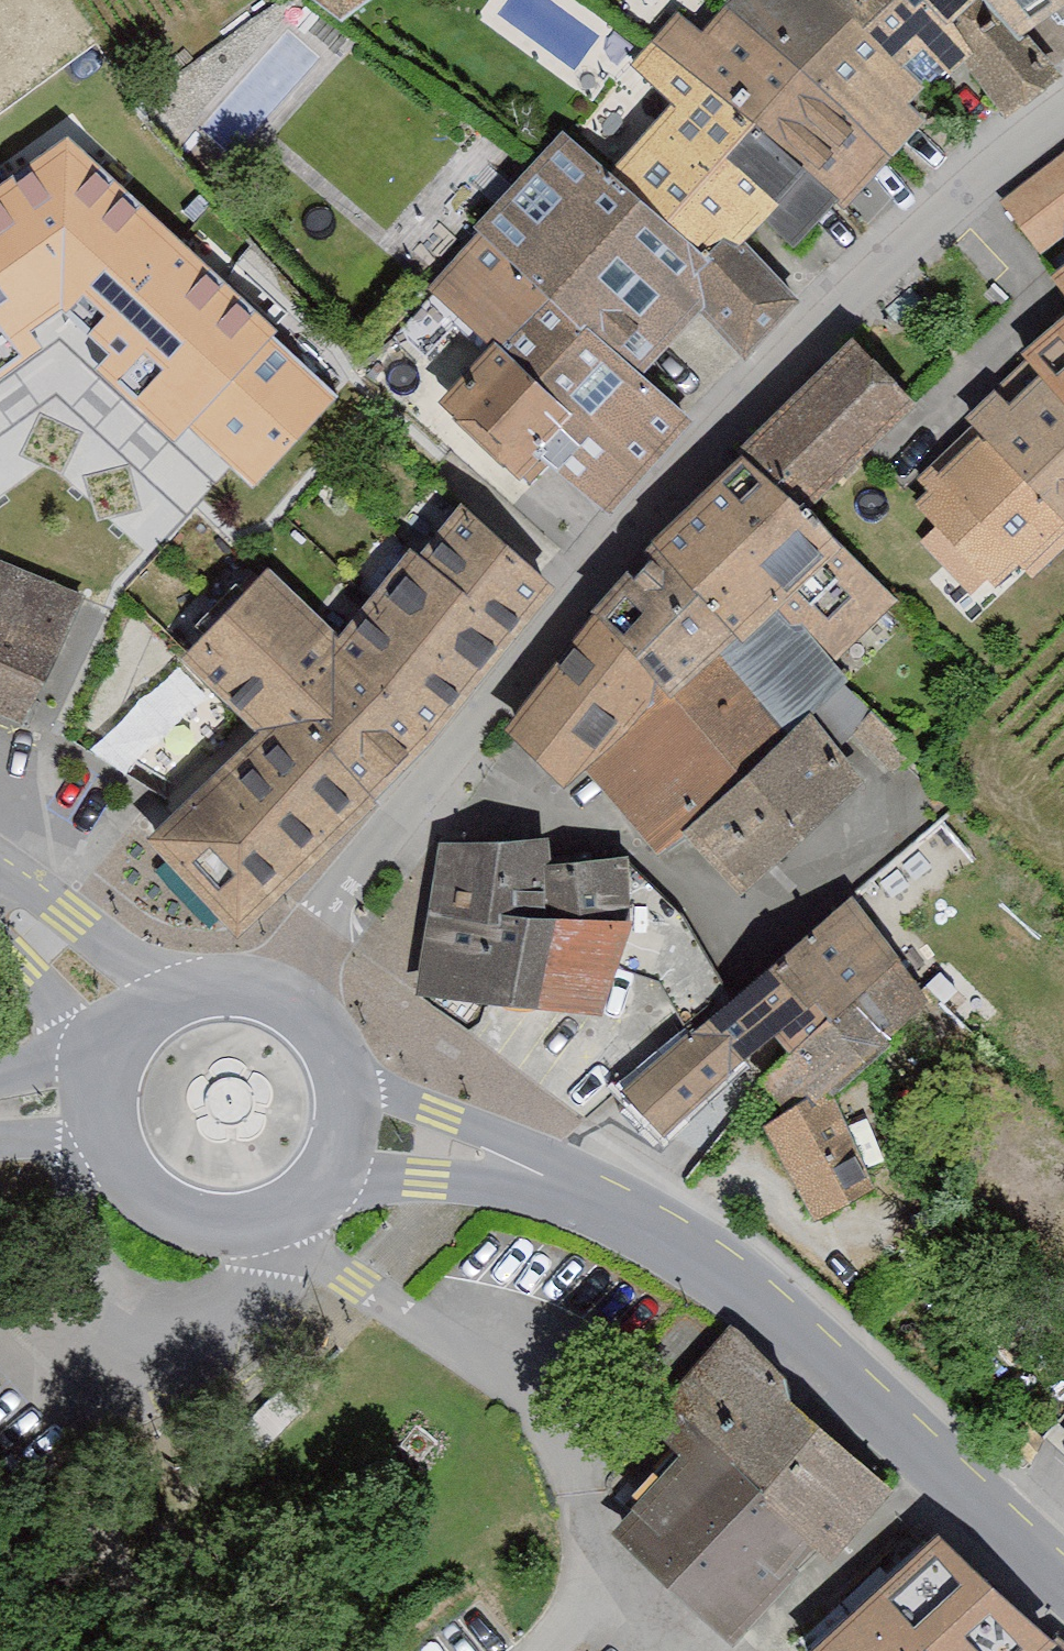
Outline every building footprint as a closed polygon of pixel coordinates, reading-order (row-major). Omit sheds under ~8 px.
[(345,17),(361,0),(326,0),(345,17)] [(677,84),(808,199),(832,220),(891,143),(732,0),(731,0),(698,26),(677,7),(639,50),(677,84)] [(891,143),(920,112),(904,98),(921,80),(898,59),(832,0),(732,0),(891,143)] [(898,59),(916,40),(942,70),(961,43),(1009,99),(1040,70),(1001,20),(985,0),(832,0),(898,59)] [(1001,20),(1042,0),(984,0),(1001,20)] [(557,125),(460,237),(645,379),(690,317),(735,356),(787,296),(752,265),(808,199),(677,84),(605,166),(557,125)] [(991,199),(1034,252),(1063,229),(1063,144),(991,199)] [(433,398),(594,527),(686,413),(645,379),(460,237),(420,295),(478,342),(433,398)] [(41,445),(100,398),(0,274),(0,394),(41,445)] [(1024,357),(1063,400),(1063,298),(1010,342),(1024,357)] [(563,631),(490,726),(554,794),(576,780),(651,867),(679,846),(734,907),(859,783),(802,727),(889,656),(852,618),(869,591),(805,512),(910,406),(841,332),(644,532),(628,550),(590,598),(563,631)] [(976,425),(1063,520),(1063,400),(1024,357),(964,413),(976,425)] [(984,583),(1063,526),(1063,520),(976,425),(906,507),(984,583)] [(253,729),(147,840),(240,929),(560,594),(454,493),(341,611),(272,545),(171,651),(253,729)] [(24,742),(90,609),(0,564),(0,730),(24,742)] [(544,839),(431,828),(408,985),(589,1011),(610,967),(628,928),(629,863),(630,852),(544,839)] [(628,928),(610,967),(647,979),(693,1038),(739,998),(686,926),(629,863),(628,928)] [(693,1038),(614,1105),(658,1153),(741,1072),(773,1121),(752,1139),(805,1240),(860,1202),(819,1103),(919,1010),(842,911),(739,998),(693,1038)] [(722,1345),(664,1405),(697,1436),(601,1536),(722,1650),(727,1650),(878,1493),(722,1345)] [(927,1514),(792,1647),(796,1650),(1019,1650),(1041,1628),(927,1514)] [(1041,1628),(1019,1650),(1063,1650),(1063,1649),(1041,1628)]
